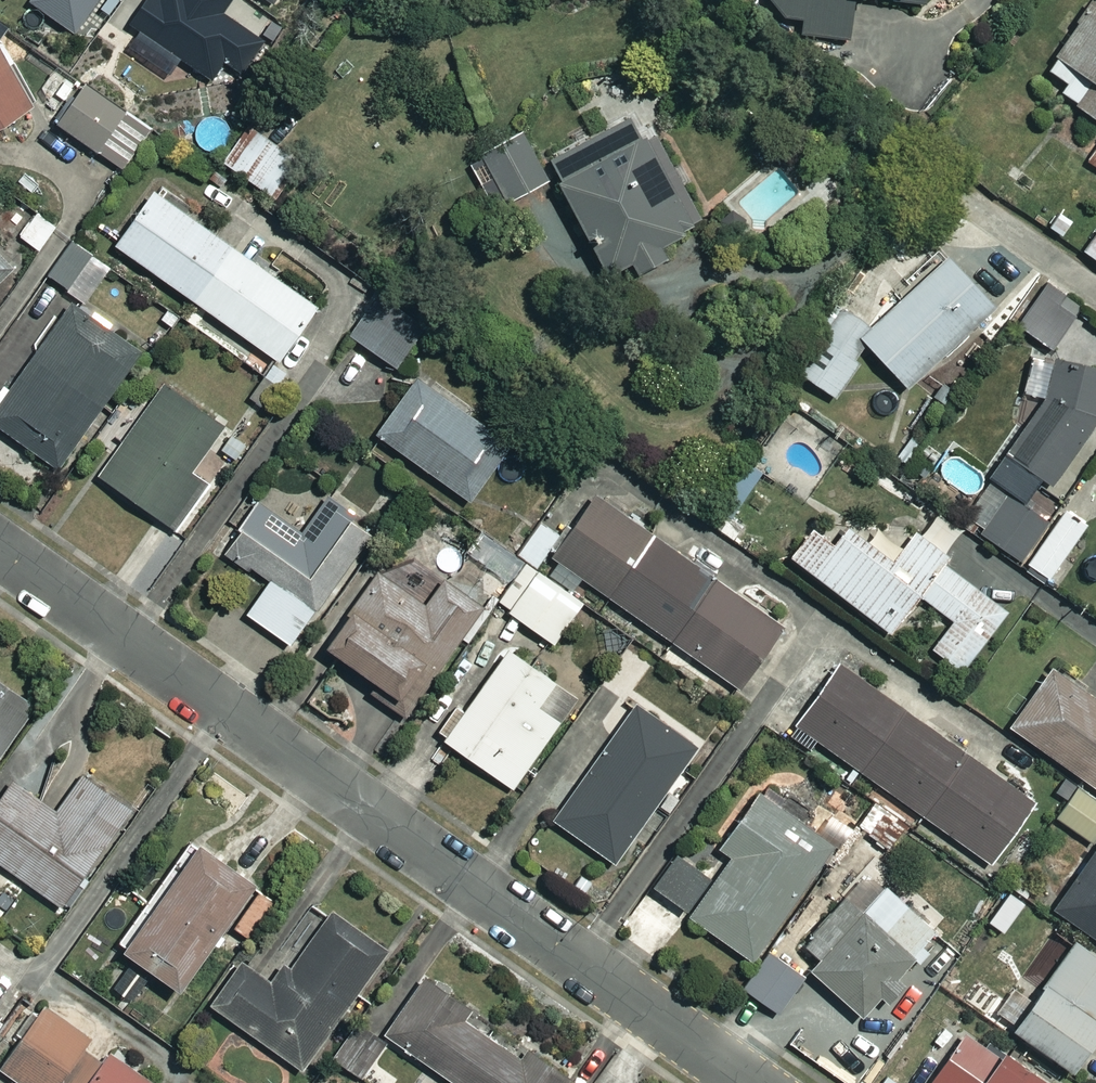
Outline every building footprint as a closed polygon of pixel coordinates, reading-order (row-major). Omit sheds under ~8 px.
[(31,1),(76,32),(98,0),(32,0),(31,1)] [(129,21),(139,29),(180,58),(212,80),(225,62),(242,74),(265,41),(224,13),(233,0),(144,0),(129,21)] [(764,0),(781,18),(799,20),(797,35),(848,41),(852,1),(866,2),(867,0),(764,0)] [(1052,73),(1071,86),(1064,97),(1095,118),(1095,7),(1052,73)] [(272,21),(263,34),(273,40),(281,27),(272,21)] [(0,43),(0,124),(34,105),(0,43)] [(71,93),(53,119),(123,168),(151,128),(85,82),(76,96),(71,93)] [(643,136),(632,115),(549,158),(611,274),(633,263),(639,273),(670,257),(663,245),(687,233),(685,229),(695,223),(694,221),(702,217),(657,132),(648,137),(646,134),(643,136)] [(302,160),(252,127),(227,165),(277,198),(302,160)] [(550,180),(523,129),(480,151),(506,203),(550,180)] [(325,311),(161,194),(122,249),(257,346),(246,362),(274,382),(325,311)] [(60,230),(41,215),(23,238),(42,253),(60,230)] [(0,238),(0,284),(23,260),(0,238)] [(97,257),(76,242),(52,278),(73,292),(97,257)] [(874,350),(911,392),(1000,313),(954,261),(876,328),(845,305),(797,369),(837,399),(874,350)] [(1080,314),(1048,292),(1023,328),(1055,350),(1080,314)] [(426,333),(380,301),(354,338),(400,370),(426,333)] [(96,318),(77,305),(15,393),(9,388),(0,401),(0,428),(64,473),(148,355),(116,332),(121,325),(101,310),(96,318)] [(1095,422),(1095,369),(1059,362),(1053,397),(1011,457),(1053,485),(1095,422)] [(513,447),(421,382),(382,438),(474,503),(513,447)] [(227,429),(168,387),(103,478),(174,528),(205,483),(194,475),(227,429)] [(754,465),(711,525),(735,542),(748,523),(739,517),(769,475),(754,465)] [(1052,525),(1046,522),(1057,507),(1032,490),(1022,504),(1016,500),(988,538),(1024,564),(1052,525)] [(788,630),(601,500),(557,562),(745,693),(788,630)] [(263,504),(242,532),(245,534),(229,556),(273,588),(251,617),(294,649),(377,535),(331,501),(306,536),(263,504)] [(1091,527),(1070,512),(1032,567),(1054,582),(1091,527)] [(920,534),(906,552),(880,532),(872,544),(855,531),(841,549),(819,532),(797,561),(897,637),(926,599),(958,624),(936,653),(966,675),(1012,615),(944,564),(966,534),(943,516),(926,539),(920,534)] [(564,539),(542,524),(520,557),(542,572),(564,539)] [(587,606),(529,567),(502,607),(559,646),(587,606)] [(488,609),(450,581),(429,609),(383,575),(352,618),(357,622),(335,652),(382,686),(375,696),(408,720),(488,609)] [(581,702),(514,654),(469,715),(461,709),(440,737),(516,792),(581,702)] [(1039,805),(844,666),(794,737),(813,750),(819,742),(994,867),(1039,805)] [(1095,788),(1095,699),(1056,671),(1015,730),(1088,782),(1095,788)] [(0,684),(0,767),(40,713),(0,684)] [(701,751),(640,707),(557,823),(618,867),(701,751)] [(88,777),(60,815),(19,785),(0,811),(0,863),(66,910),(136,812),(88,777)] [(1088,782),(1061,820),(1095,845),(1095,788),(1088,782)] [(658,889),(697,915),(693,921),(753,963),(834,846),(804,825),(808,820),(769,793),(727,853),(736,859),(718,885),(679,859),(658,889)] [(133,1005),(156,973),(190,996),(263,890),(196,844),(123,950),(135,958),(112,991),(133,1005)] [(1060,911),(1095,938),(1095,861),(1060,911)] [(941,935),(871,874),(808,946),(826,961),(815,974),(868,1019),(941,935)] [(390,955),(335,916),(281,992),(246,967),(216,1009),(307,1074),(390,955)] [(997,1017),(1081,1075),(1095,1053),(1095,957),(1080,946),(1039,1005),(1016,989),(997,1017)] [(811,982),(773,955),(748,992),(785,1018),(811,982)] [(576,1082),(533,1052),(525,1064),(466,1023),(474,1011),(429,980),(389,1038),(454,1082),(575,1082),(576,1082)] [(20,1082),(152,1082),(113,1056),(106,1066),(88,1053),(95,1043),(50,1012),(7,1074),(20,1082)] [(387,1045),(362,1027),(338,1060),(363,1079),(387,1045)] [(970,1036),(937,1082),(1051,1082),(1012,1056),(1008,1062),(970,1036)]
